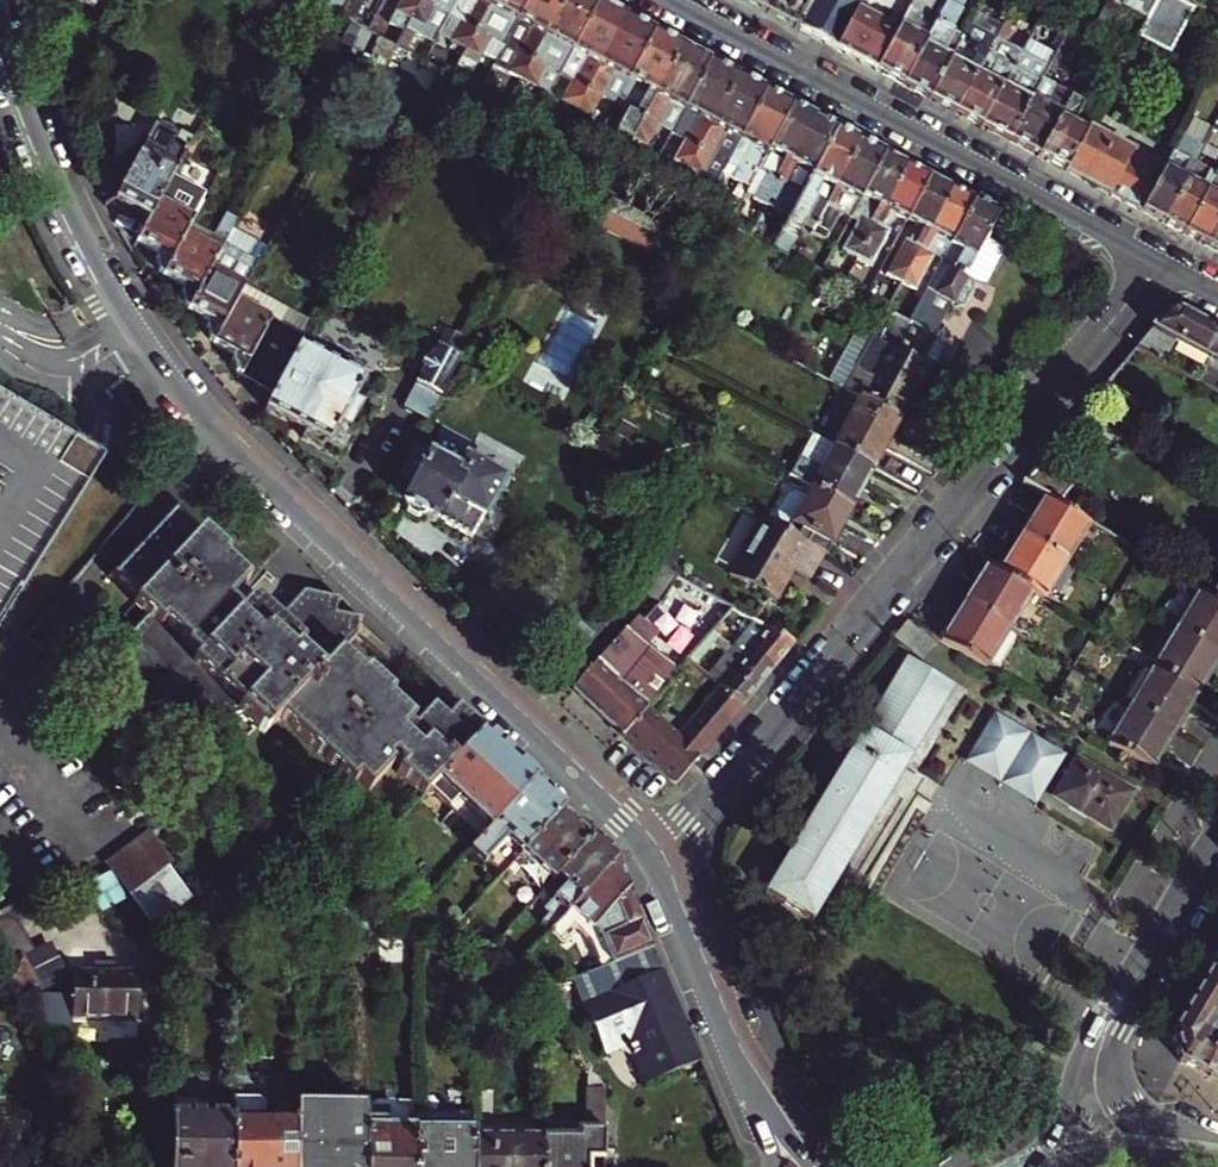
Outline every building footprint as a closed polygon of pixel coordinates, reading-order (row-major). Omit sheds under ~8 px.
[(325,8),(340,16),(349,0),(329,0),(325,8)] [(340,16),(348,20),(350,22),(361,1),(366,3),(367,0),(349,0),(340,16)] [(391,17),(396,19),(385,40),(395,46),(420,0),(400,0),(391,17)] [(395,46),(404,51),(418,26),(424,28),(435,9),(448,16),(456,0),(420,0),(395,46)] [(448,16),(433,42),(446,49),(460,24),(475,32),(492,0),(456,0),(448,16)] [(475,32),(458,65),(466,70),(470,62),(477,66),(489,41),(503,48),(509,38),(529,0),(492,0),(475,32)] [(509,38),(520,44),(505,73),(520,81),(563,0),(529,0),(509,38)] [(559,75),(597,4),(589,0),(563,0),(520,81),(548,96),(559,75)] [(798,30),(814,0),(742,0),(798,30)] [(798,30),(836,50),(861,6),(901,28),(915,0),(814,0),(798,30)] [(903,86),(935,28),(924,22),(936,0),(915,0),(901,28),(877,72),(903,86)] [(903,86),(930,100),(963,37),(951,30),(966,0),(949,0),(935,28),(903,86)] [(1178,0),(1159,0),(1148,20),(1139,37),(1170,54),(1194,9),(1178,0)] [(597,4),(559,75),(571,82),(561,102),(576,110),(624,18),(597,4)] [(877,72),(901,28),(861,6),(836,50),(877,72)] [(624,18),(576,110),(592,118),(614,75),(627,81),(652,33),(624,18)] [(970,25),(963,37),(930,100),(957,114),(997,39),(970,25)] [(627,81),(604,125),(618,132),(629,113),(642,120),(680,48),(652,33),(627,81)] [(997,39),(957,114),(983,128),(1025,48),(1030,39),(1022,35),(1015,49),(1003,43),(1006,37),(999,34),(997,39)] [(660,154),(708,63),(680,48),(642,120),(656,127),(646,146),(660,154)] [(1034,52),(1025,48),(983,128),(1010,143),(1044,80),(1056,56),(1050,52),(1043,64),(1031,58),(1034,52)] [(698,148),(735,77),(708,63),(660,154),(674,160),(684,141),(698,148)] [(764,92),(735,77),(698,148),(673,197),(688,204),(713,157),(727,165),(729,160),(764,92)] [(1039,158),(1072,98),(1073,96),(1044,80),(1010,143),(1039,158)] [(756,172),(790,106),(764,92),(729,160),(740,165),(732,180),(748,188),(756,172)] [(1066,172),(1086,135),(1073,127),(1085,105),(1072,98),(1039,158),(1066,172)] [(1217,118),(1217,110),(1205,105),(1197,123),(1212,130),(1217,118)] [(752,200),(767,208),(813,118),(790,106),(756,172),(763,176),(752,200)] [(813,118),(767,208),(780,215),(792,192),(801,197),(807,186),(835,130),(813,118)] [(150,219),(157,207),(180,164),(189,146),(154,127),(140,151),(119,160),(127,177),(114,200),(150,219)] [(1142,213),(1165,169),(1089,129),(1086,135),(1066,172),(1142,213)] [(816,225),(859,143),(835,130),(807,186),(801,197),(773,251),(786,258),(806,220),(816,225)] [(1185,158),(1174,152),(1165,169),(1142,213),(1164,224),(1194,165),(1203,147),(1193,142),(1185,158)] [(850,219),(862,197),(884,155),(859,143),(816,225),(813,232),(826,240),(840,214),(850,219)] [(843,249),(858,257),(906,167),(884,155),(862,197),(872,202),(864,217),(861,215),(843,249)] [(1186,236),(1217,172),(1217,158),(1215,156),(1207,172),(1194,165),(1164,224),(1186,236)] [(906,167),(858,257),(874,266),(892,231),(888,229),(895,216),(905,221),(927,178),(906,167)] [(1186,236),(1207,247),(1217,225),(1217,172),(1186,236)] [(887,273),(903,282),(929,231),(950,191),(927,178),(905,221),(916,227),(909,241),(906,239),(887,273)] [(929,231),(903,282),(917,289),(936,255),(944,259),(973,203),(950,191),(929,231)] [(663,226),(620,202),(610,219),(654,243),(663,226)] [(979,250),(997,216),(973,203),(944,259),(940,265),(951,271),(931,308),(946,315),(951,305),(957,309),(964,306),(969,297),(966,291),(982,299),(1001,262),(979,250)] [(150,219),(136,246),(158,257),(156,261),(159,273),(163,275),(182,239),(190,225),(157,207),(150,219)] [(1207,247),(1217,252),(1217,225),(1207,247)] [(215,258),(182,239),(163,275),(162,276),(184,288),(181,292),(184,306),(187,308),(206,273),(215,258)] [(215,341),(242,292),(206,273),(187,308),(186,310),(208,322),(206,325),(210,339),(215,341)] [(276,312),(242,292),(215,341),(214,343),(235,354),(233,358),(237,375),(240,377),(245,368),(268,327),(276,312)] [(540,380),(569,391),(599,317),(570,305),(540,380)] [(890,314),(875,306),(857,340),(872,348),(876,341),(890,314)] [(1163,364),(1175,342),(1207,360),(1203,367),(1209,371),(1217,355),(1217,334),(1180,313),(1164,315),(1135,349),(1163,364)] [(935,339),(892,315),(878,343),(887,347),(885,352),(905,362),(907,358),(921,365),(928,363),(937,346),(935,339)] [(301,345),(268,327),(245,368),(240,377),(246,380),(273,395),(300,346),(301,345)] [(273,395),(265,410),(304,431),(301,437),(320,447),(323,441),(327,443),(340,420),(348,425),(361,401),(352,396),(361,380),(357,377),(362,369),(342,358),(338,366),(300,346),(273,395)] [(905,362),(885,352),(870,380),(855,371),(845,390),(858,398),(900,420),(927,369),(921,365),(907,358),(905,362)] [(1209,371),(1217,375),(1217,372),(1217,355),(1209,371)] [(1092,400),(1127,421),(1139,400),(1107,383),(1092,400)] [(406,406),(431,417),(439,398),(414,388),(406,406)] [(102,464),(0,398),(0,622),(102,464)] [(900,420),(858,398),(832,446),(874,469),(900,420)] [(874,469),(832,446),(814,436),(800,462),(798,461),(790,476),(812,488),(852,510),(874,469)] [(414,447),(389,492),(407,502),(409,511),(420,517),(428,513),(460,531),(466,520),(479,527),(504,480),(465,460),(459,471),(414,447)] [(1044,458),(1023,483),(1045,496),(1060,505),(1072,484),(1071,474),(1044,458)] [(852,510),(812,488),(788,534),(824,556),(827,557),(852,510)] [(1045,496),(1022,536),(1066,562),(1090,523),(1060,505),(1045,496)] [(193,578),(222,547),(204,530),(200,535),(176,512),(116,577),(139,599),(136,602),(149,614),(146,618),(150,622),(168,603),(169,604),(193,578)] [(809,581),(824,556),(788,534),(763,520),(730,577),(776,602),(793,572),(809,581)] [(1043,599),(1066,562),(1022,536),(1000,573),(1030,591),(1043,599)] [(230,555),(222,547),(193,578),(169,604),(168,603),(150,622),(146,618),(128,638),(138,648),(122,665),(135,711),(166,702),(170,715),(221,674),(318,593),(306,590),(279,620),(255,598),(242,612),(231,602),(250,581),(226,559),(230,555)] [(712,632),(733,607),(657,565),(636,589),(712,632)] [(1000,573),(988,566),(966,601),(1008,628),(1030,591),(1000,573)] [(1210,594),(1217,599),(1217,581),(1210,594)] [(1177,630),(1217,655),(1217,599),(1210,594),(1201,589),(1177,630)] [(221,674),(170,715),(172,719),(203,710),(207,725),(242,715),(263,738),(282,719),(296,732),(336,702),(352,686),(366,673),(343,652),(360,635),(364,621),(339,613),(342,601),(340,599),(318,593),(221,674)] [(1008,628),(966,601),(942,641),(985,667),(1008,628)] [(775,668),(796,643),(755,620),(735,645),(775,668)] [(907,621),(895,636),(922,659),(935,644),(907,621)] [(1177,630),(1155,667),(1198,694),(1217,660),(1217,655),(1177,630)] [(681,669),(693,654),(668,635),(657,650),(681,669)] [(622,649),(611,662),(606,668),(602,664),(598,661),(575,688),(625,736),(648,708),(681,669),(657,650),(645,641),(631,657),(622,649)] [(744,705),(775,668),(735,645),(709,677),(721,686),(744,705)] [(607,658),(602,664),(606,668),(611,662),(607,658)] [(957,689),(905,661),(864,735),(916,768),(957,689)] [(1175,732),(1198,694),(1155,667),(1132,705),(1175,732)] [(336,702),(296,732),(354,787),(359,782),(371,793),(395,767),(391,764),(394,760),(403,769),(398,774),(423,798),(430,790),(484,733),(457,708),(447,719),(434,707),(416,726),(412,722),(415,719),(392,697),(395,693),(370,669),(366,673),(352,686),(336,702)] [(678,736),(648,708),(625,736),(677,785),(744,705),(721,686),(678,736)] [(1175,732),(1132,705),(1110,743),(1153,770),(1175,732)] [(999,707),(967,758),(1037,803),(1069,751),(999,707)] [(484,733),(430,790),(447,807),(457,797),(492,828),(536,782),(484,733)] [(864,735),(766,904),(817,938),(916,768),(864,735)] [(1138,797),(1077,759),(1051,801),(1112,837),(1138,797)] [(522,854),(564,808),(536,782),(492,828),(476,846),(490,858),(487,862),(502,875),(522,854)] [(595,837),(564,808),(522,854),(528,859),(530,857),(555,880),(561,874),(595,837)] [(177,858),(155,827),(113,857),(135,889),(177,858)] [(543,922),(551,929),(583,895),(618,858),(595,837),(561,874),(569,882),(546,907),(551,913),(543,922)] [(654,947),(618,858),(583,895),(551,929),(513,970),(524,986),(590,917),(599,928),(602,937),(594,941),(605,967),(654,947)] [(12,910),(0,915),(21,957),(33,950),(12,910)] [(21,957),(0,915),(0,916),(0,956),(5,965),(21,957)] [(654,947),(605,967),(575,979),(585,1001),(663,969),(654,947)] [(19,994),(36,985),(22,958),(0,970),(0,999),(2,1003),(19,994)] [(1211,965),(1171,1033),(1179,1061),(1203,1073),(1217,1045),(1217,970),(1211,965)] [(691,1037),(663,969),(585,1001),(604,1051),(631,1040),(637,1054),(691,1037)] [(70,1020),(136,1020),(136,973),(71,972),(70,1020)] [(691,1037),(637,1054),(648,1082),(700,1061),(691,1037)] [(1217,1080),(1217,1045),(1203,1073),(1217,1080)] [(603,1158),(603,1152),(604,1094),(587,1094),(587,1129),(579,1129),(579,1137),(544,1136),(544,1152),(544,1166),(589,1166),(589,1158),(603,1158)] [(171,1166),(233,1166),(234,1106),(234,1098),(203,1098),(203,1114),(172,1113),(171,1166)] [(296,1130),(296,1120),(262,1120),(262,1112),(256,1106),(234,1106),(233,1166),(295,1166),(296,1130)] [(366,1121),(366,1114),(312,1113),(311,1130),(296,1130),(295,1166),(366,1166),(366,1121)] [(415,1130),(415,1128),(389,1128),(382,1121),(366,1121),(366,1166),(415,1166),(415,1130)] [(475,1129),(415,1130),(415,1166),(475,1166),(475,1129)] [(544,1135),(493,1134),(493,1130),(475,1129),(475,1166),(544,1166),(544,1152),(544,1136),(544,1135)]
